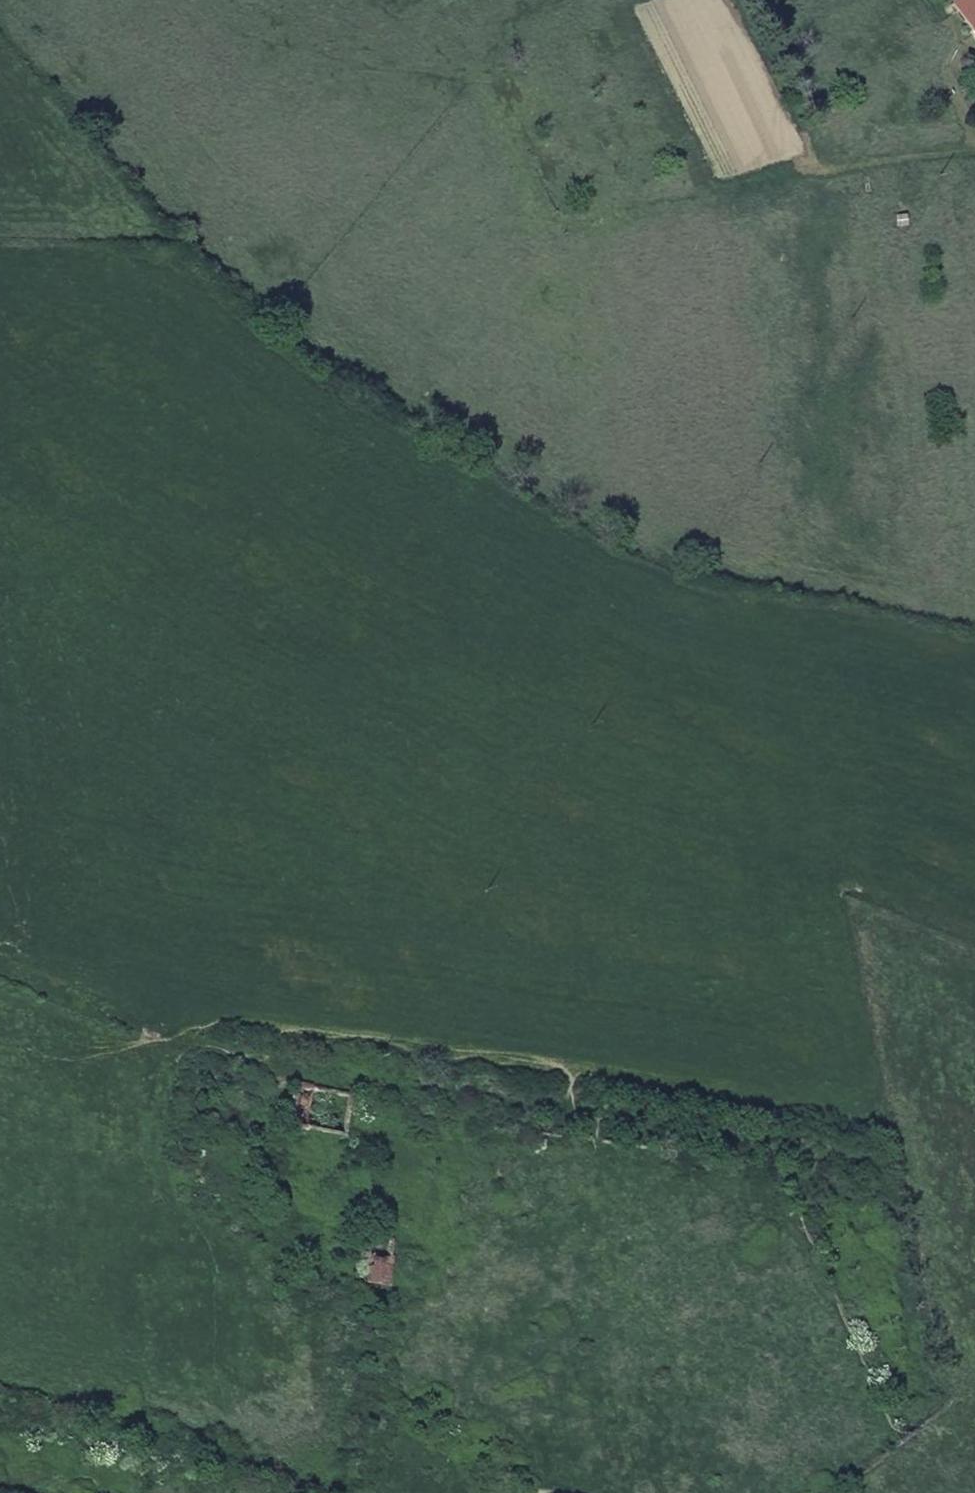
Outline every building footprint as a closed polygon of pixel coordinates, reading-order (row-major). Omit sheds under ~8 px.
[(955,4),(974,31),(974,0),(960,0),(955,4)] [(347,1095),(291,1084),(284,1126),(340,1138),(347,1095)] [(389,1226),(366,1224),(361,1282),(383,1284),(389,1226)]
